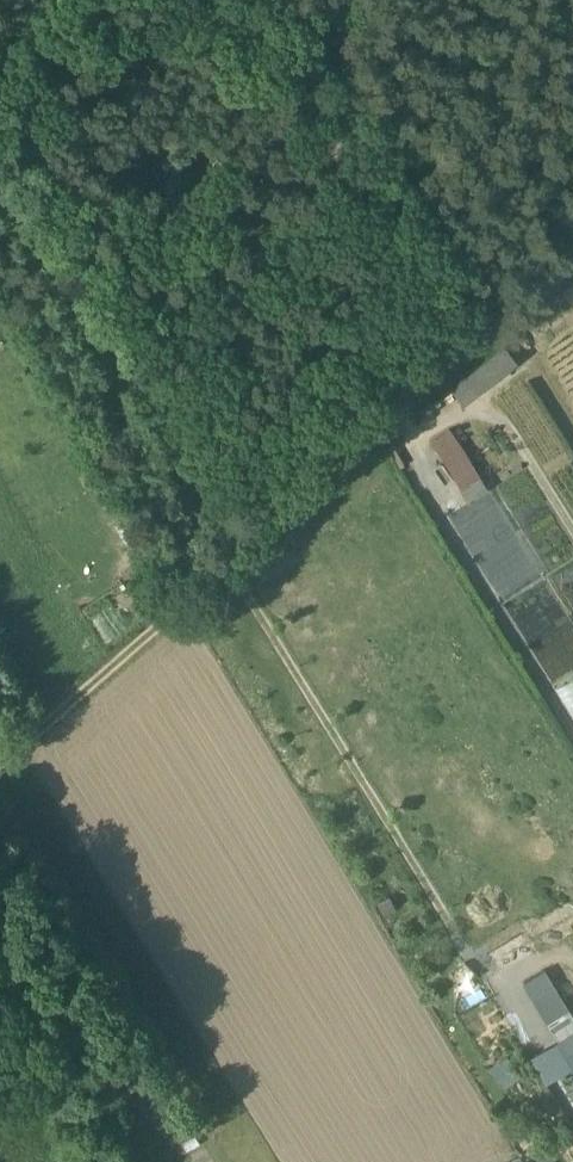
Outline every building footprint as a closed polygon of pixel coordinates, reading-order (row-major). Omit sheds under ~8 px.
[(453,433),(433,445),(469,506),(489,494),(453,433)] [(572,720),(572,692),(561,699),(572,720)] [(554,980),(572,1019),(572,978),(570,972),(554,980)] [(558,1006),(538,1018),(560,1055),(572,1047),(572,1031),(558,1006)]
